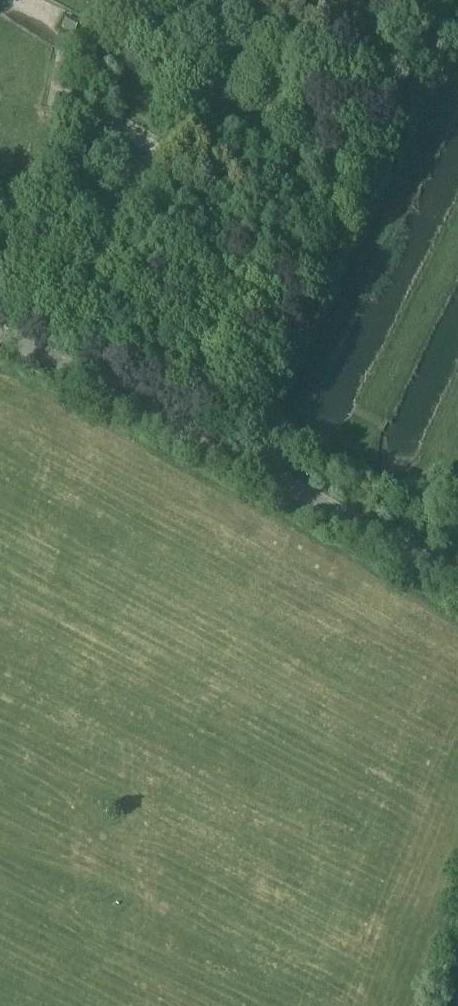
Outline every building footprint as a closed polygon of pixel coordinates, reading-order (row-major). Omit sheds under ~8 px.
[(62,28),(74,33),(80,22),(68,16),(62,28)]
